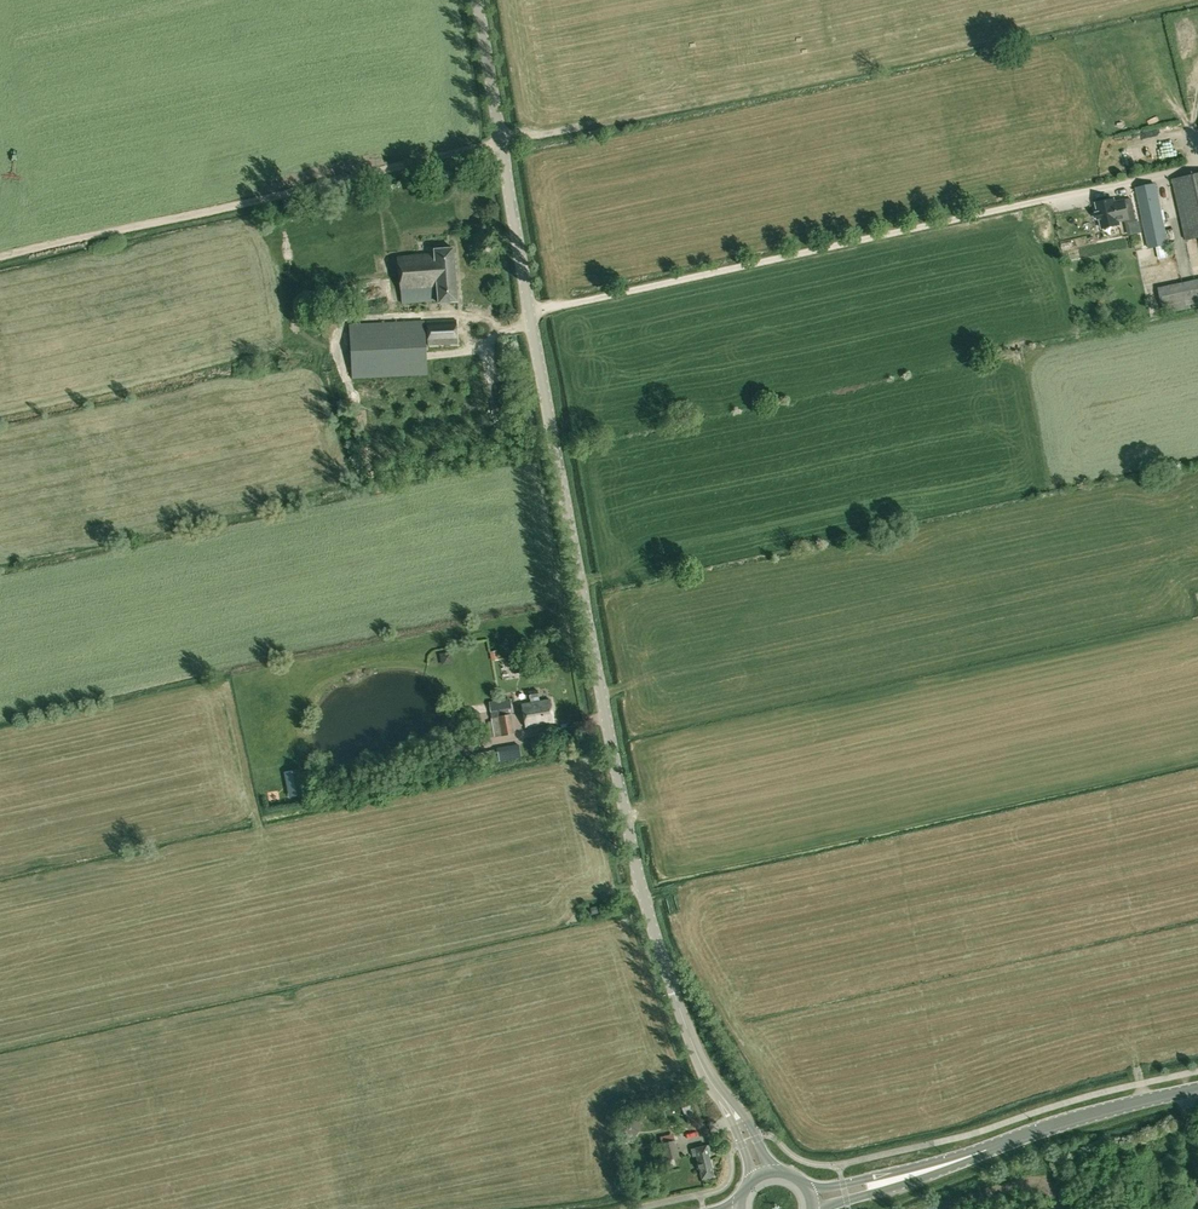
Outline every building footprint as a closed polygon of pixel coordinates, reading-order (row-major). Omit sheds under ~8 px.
[(1172,179),(1186,240),(1197,238),(1197,173),(1172,179)] [(1168,245),(1166,235),(1155,183),(1136,187),(1149,249),(1168,245)] [(1113,199),(1097,203),(1099,212),(1096,213),(1098,219),(1100,219),(1102,228),(1119,225),(1113,199)] [(1113,199),(1119,225),(1119,221),(1128,219),(1132,234),(1141,232),(1139,221),(1136,222),(1131,199),(1114,202),(1113,199)] [(1061,238),(1064,254),(1121,244),(1118,227),(1061,238)] [(438,300),(438,301),(438,303),(457,302),(453,248),(434,249),(434,251),(434,255),(438,300)] [(402,304),(438,301),(438,300),(434,255),(434,251),(397,256),(402,304)] [(1159,290),(1164,313),(1197,306),(1197,282),(1159,290)] [(457,344),(456,319),(427,320),(428,345),(457,344)] [(352,379),(427,375),(425,320),(349,324),(352,379)] [(497,650),(490,652),(491,661),(498,660),(497,650)] [(521,655),(511,657),(513,674),(524,672),(521,655)] [(539,701),(537,690),(529,692),(530,698),(532,698),(533,702),(522,704),(526,727),(553,722),(549,699),(539,701)] [(488,721),(491,737),(494,737),(515,734),(511,714),(510,714),(509,709),(512,709),(510,698),(488,702),(491,714),(490,714),(491,718),(491,721),(488,721)] [(490,759),(513,753),(509,738),(486,744),(490,759)] [(295,796),(304,794),(299,769),(290,770),(295,796)] [(665,1096),(662,1106),(670,1109),(672,1104),(675,1105),(676,1101),(665,1096)] [(682,1107),(689,1122),(696,1120),(689,1104),(682,1107)] [(618,1128),(630,1135),(637,1122),(626,1115),(618,1128)] [(676,1139),(660,1143),(661,1144),(657,1145),(661,1161),(664,1161),(680,1157),(676,1139)] [(693,1156),(696,1155),(702,1179),(713,1176),(707,1145),(694,1148),(691,1149),(693,1156)]
